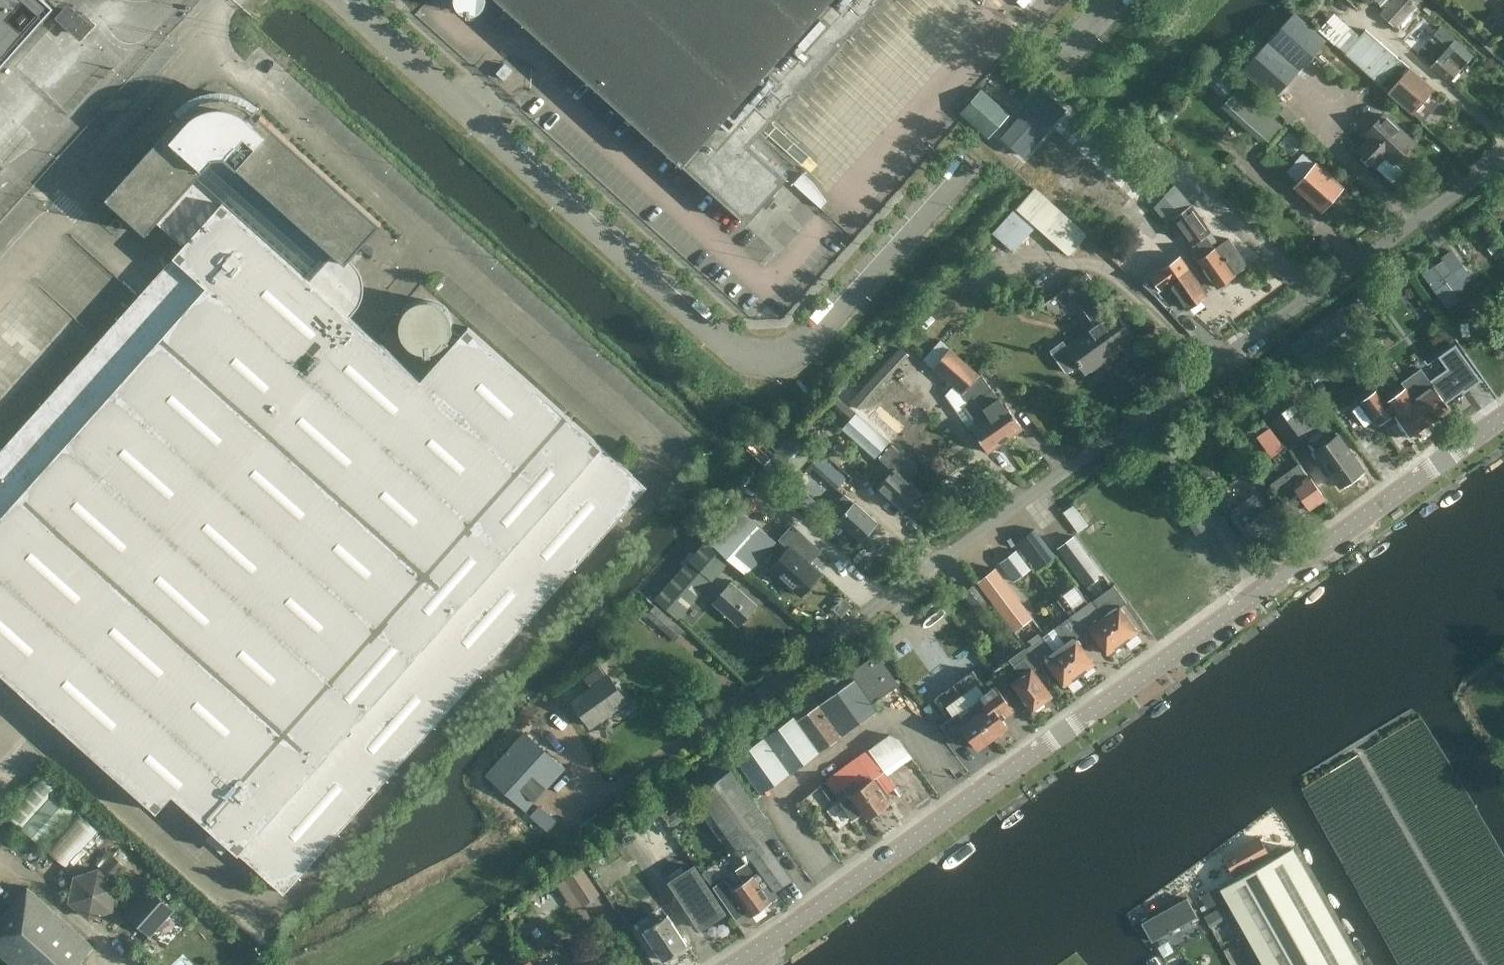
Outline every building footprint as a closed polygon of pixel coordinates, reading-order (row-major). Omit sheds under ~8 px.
[(48,6),(42,0),(0,0),(0,59),(48,6)] [(747,222),(787,177),(750,143),(879,0),(492,0),(479,14),(492,25),(509,7),(747,222)] [(1417,5),(1412,0),(1375,0),(1384,9),(1380,13),(1396,28),(1417,5)] [(1274,97),(1325,40),(1296,13),(1244,70),(1274,97)] [(1405,37),(1418,49),(1435,30),(1422,19),(1405,37)] [(1434,89),(1366,29),(1345,53),(1413,113),(1434,89)] [(1431,66),(1440,74),(1448,81),(1472,54),(1443,29),(1434,39),(1445,50),(1431,66)] [(1217,69),(1209,78),(1227,95),(1236,85),(1217,69)] [(1024,155),(1065,109),(1041,88),(1000,134),(1024,155)] [(1239,88),(1225,103),(1271,144),(1285,128),(1239,88)] [(981,89),(961,112),(989,137),(1009,114),(981,89)] [(3,449),(0,446),(0,671),(158,812),(174,794),(285,893),(648,487),(469,327),(422,379),(344,310),(347,305),(352,309),(357,302),(361,294),(361,286),(359,278),(355,271),(349,265),(345,269),(342,266),(345,263),(346,263),(382,223),(261,115),(258,119),(253,114),(256,111),(247,104),(236,99),(224,97),(212,97),(200,101),(190,107),(181,115),(184,118),(180,123),(176,120),(107,198),(148,234),(158,223),(185,246),(3,449)] [(1393,161),(1412,141),(1385,115),(1365,135),(1369,138),(1359,149),(1375,166),(1386,154),(1393,161)] [(1302,145),(1288,133),(1278,144),(1292,156),(1302,145)] [(1321,212),(1343,187),(1316,163),(1315,164),(1303,153),(1290,168),(1302,179),(1293,188),(1321,212)] [(1217,286),(1248,264),(1229,238),(1215,248),(1212,243),(1217,240),(1191,204),(1174,184),(1154,206),(1167,222),(1172,218),(1192,246),(1192,245),(1195,250),(1199,247),(1206,255),(1198,260),(1217,286)] [(1085,233),(1035,187),(1017,207),(1015,206),(992,231),(1013,250),(1036,224),(1069,253),(1085,235),(1085,233)] [(1450,286),(1469,273),(1452,250),(1442,257),(1453,272),(1445,279),(1435,266),(1423,274),(1447,306),(1458,297),(1450,286)] [(1180,255),(1142,283),(1154,294),(1169,283),(1187,308),(1207,293),(1180,255)] [(1094,326),(1068,345),(1064,340),(1051,349),(1067,372),(1079,364),(1085,373),(1091,369),(1092,370),(1105,361),(1104,359),(1121,347),(1125,353),(1138,343),(1085,273),(1066,287),(1094,326)] [(423,301),(414,304),(408,308),(403,315),(401,323),(401,331),(403,339),(408,345),(414,350),(423,353),(431,354),(440,351),(447,346),(452,339),(455,331),(455,323),(452,314),(447,307),(439,303),(431,300),(423,301)] [(398,337),(388,328),(380,337),(390,346),(398,337)] [(941,339),(932,349),(934,352),(960,374),(1005,440),(1023,429),(1005,404),(1003,405),(1000,400),(980,375),(950,348),(941,339)] [(851,400),(859,407),(909,353),(902,346),(851,400)] [(1401,382),(1405,388),(1430,422),(1450,407),(1446,402),(1463,389),(1465,391),(1481,379),(1457,346),(1423,370),(1421,368),(1401,382)] [(932,349),(923,359),(925,361),(933,367),(953,385),(945,394),(969,429),(971,428),(988,452),(1005,440),(960,374),(934,352),(932,349)] [(1410,436),(1430,422),(1405,388),(1386,403),(1410,436)] [(1378,422),(1390,413),(1374,392),(1362,400),(1378,422)] [(887,433),(913,403),(901,393),(876,423),(887,433)] [(1287,445),(1305,432),(1292,412),(1272,425),(1287,445)] [(841,430),(874,458),(887,443),(854,414),(841,430)] [(1201,432),(1213,424),(1206,414),(1194,421),(1201,432)] [(1338,434),(1316,451),(1324,463),(1320,466),(1327,477),(1332,474),(1341,487),(1364,471),(1338,434)] [(812,454),(791,436),(770,461),(791,479),(812,454)] [(903,511),(922,490),(908,478),(918,466),(892,443),(880,457),(893,469),(877,488),(903,511)] [(1299,464),(1271,483),(1283,502),(1299,491),(1312,509),(1326,499),(1309,475),(1301,463),(1300,464),(1299,464)] [(1243,527),(1244,526),(1257,545),(1282,526),(1269,508),(1270,507),(1258,490),(1231,510),(1243,527)] [(861,541),(877,522),(854,501),(854,502),(845,494),(836,504),(845,512),(838,520),(861,541)] [(751,519),(739,507),(656,599),(678,619),(731,560),(747,574),(776,541),(751,519)] [(1197,511),(1196,512),(1185,519),(1196,535),(1208,527),(1197,511)] [(771,568),(801,595),(821,573),(809,562),(820,550),(792,526),(781,539),(790,547),(771,568)] [(1095,599),(1098,597),(1100,600),(1096,604),(1104,615),(1104,616),(1124,642),(1139,631),(1120,607),(1127,602),(1114,585),(1111,587),(1074,535),(1058,547),(1095,599)] [(1035,547),(1041,554),(1050,548),(1044,540),(1035,547)] [(1031,569),(1016,549),(1001,561),(1015,580),(1031,569)] [(1065,686),(1080,674),(1060,647),(1055,651),(1044,635),(1045,634),(996,567),(978,581),(1027,647),(1039,664),(1046,660),(1065,686)] [(739,625),(758,604),(731,581),(713,602),(739,625)] [(978,611),(991,602),(976,582),(963,592),(978,611)] [(1103,616),(1091,601),(1087,595),(1084,597),(1076,586),(1059,598),(1084,632),(1089,628),(1109,654),(1124,642),(1104,616),(1103,616)] [(1065,643),(1060,647),(1080,674),(1095,663),(1076,637),(1082,633),(1057,599),(1047,607),(1059,623),(1054,627),(1065,643)] [(646,626),(651,620),(674,641),(683,630),(655,605),(641,621),(646,626)] [(1026,647),(1010,659),(1022,675),(1012,683),(1032,710),(1052,695),(1033,670),(1039,665),(1026,647)] [(820,752),(878,711),(872,703),(898,684),(877,655),(850,674),(854,679),(798,720),(820,752)] [(579,686),(584,692),(572,701),(590,727),(628,700),(609,674),(607,676),(603,670),(579,686)] [(972,670),(954,684),(994,739),(1009,728),(997,711),(1009,702),(993,681),(985,688),(972,670)] [(994,739),(954,684),(934,699),(947,716),(939,721),(955,743),(967,734),(979,750),(994,739)] [(761,794),(819,752),(794,716),(735,757),(761,794)] [(566,768),(525,730),(486,774),(526,811),(566,768)] [(890,735),(826,780),(853,819),(864,811),(868,818),(891,802),(873,778),(909,753),(899,739),(890,735)] [(791,880),(763,841),(775,833),(730,770),(697,793),(706,806),(699,812),(720,842),(723,840),(742,867),(741,868),(768,905),(773,901),(772,899),(780,894),(777,890),(791,880)] [(42,845),(75,809),(35,774),(3,809),(42,845)] [(549,827),(557,816),(539,803),(531,814),(549,827)] [(65,867),(98,832),(75,812),(43,847),(65,867)] [(1260,837),(1224,857),(1235,878),(1272,858),(1260,837)] [(103,865),(115,876),(121,882),(131,871),(125,865),(132,858),(120,847),(103,865)] [(1293,849),(1221,889),(1264,964),(1359,964),(1293,849)] [(700,928),(724,912),(695,866),(670,881),(700,928)] [(113,910),(118,885),(100,868),(75,878),(71,898),(93,918),(113,910)] [(752,916),(768,905),(741,868),(737,871),(745,883),(734,891),(726,879),(714,887),(737,919),(748,911),(752,916)] [(573,897),(591,886),(581,871),(564,882),(573,897)] [(81,961),(95,945),(29,887),(0,919),(0,952),(15,964),(85,964),(81,961)] [(1217,887),(1198,897),(1204,910),(1224,900),(1217,887)] [(151,935),(175,909),(151,888),(128,914),(151,935)] [(1152,941),(1198,915),(1188,897),(1142,923),(1152,941)] [(1222,906),(1205,916),(1211,926),(1228,917),(1222,906)] [(664,960),(687,945),(668,915),(645,930),(664,960)]
